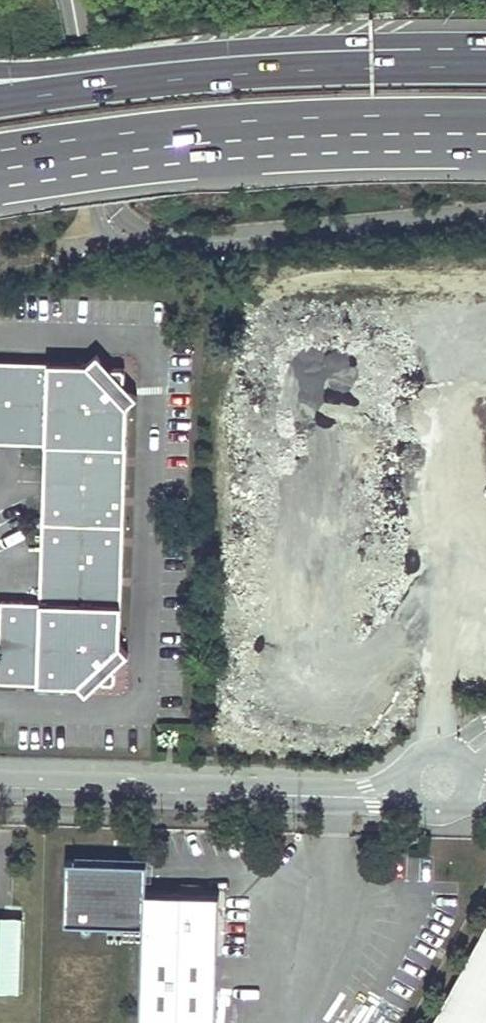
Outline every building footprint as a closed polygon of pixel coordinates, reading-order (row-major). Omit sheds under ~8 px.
[(0,364),(0,445),(44,446),(40,603),(0,602),(0,612),(0,685),(75,688),(86,699),(91,688),(87,684),(96,676),(99,680),(106,687),(115,687),(115,678),(109,671),(105,668),(114,659),(118,662),(127,659),(117,648),(125,409),(137,398),(128,393),(124,397),(114,387),(119,383),(125,377),(125,367),(118,367),(111,374),(106,378),(98,369),(102,365),(99,355),(87,366),(0,364)] [(111,374),(102,365),(98,369),(106,378),(111,374)] [(128,393),(119,383),(114,387),(124,397),(128,393)] [(114,659),(105,668),(109,671),(118,662),(114,659)] [(96,676),(87,684),(91,688),(99,680),(96,676)] [(182,884),(182,893),(200,893),(200,885),(182,884)] [(143,892),(139,1022),(216,1022),(220,894),(200,893),(182,893),(143,892)] [(0,921),(0,992),(1,970),(9,971),(10,949),(1,949),(2,921),(0,921)] [(434,1022),(485,1022),(485,928),(434,1022)]
